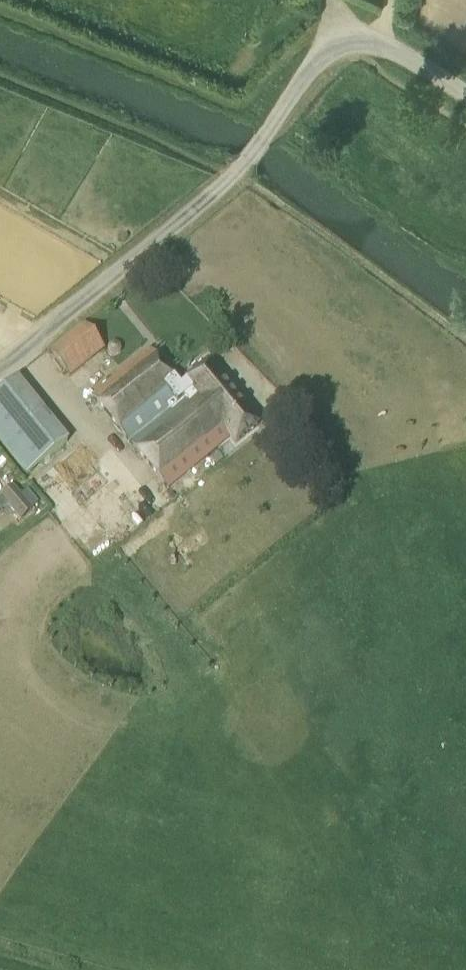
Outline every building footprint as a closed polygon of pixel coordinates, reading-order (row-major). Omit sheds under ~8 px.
[(70,376),(101,350),(81,325),(50,351),(70,376)] [(183,386),(152,349),(94,396),(175,494),(126,536),(204,631),(283,566),(206,471),(190,483),(184,475),(232,436),(238,443),(260,426),(210,364),(183,386)] [(66,441),(16,379),(0,392),(0,442),(26,474),(66,441)] [(138,483),(109,443),(93,455),(81,438),(51,461),(68,484),(94,465),(119,497),(138,483)] [(7,506),(19,521),(33,510),(12,485),(0,495),(0,512),(7,506)] [(64,509),(78,497),(68,486),(55,498),(64,509)]
